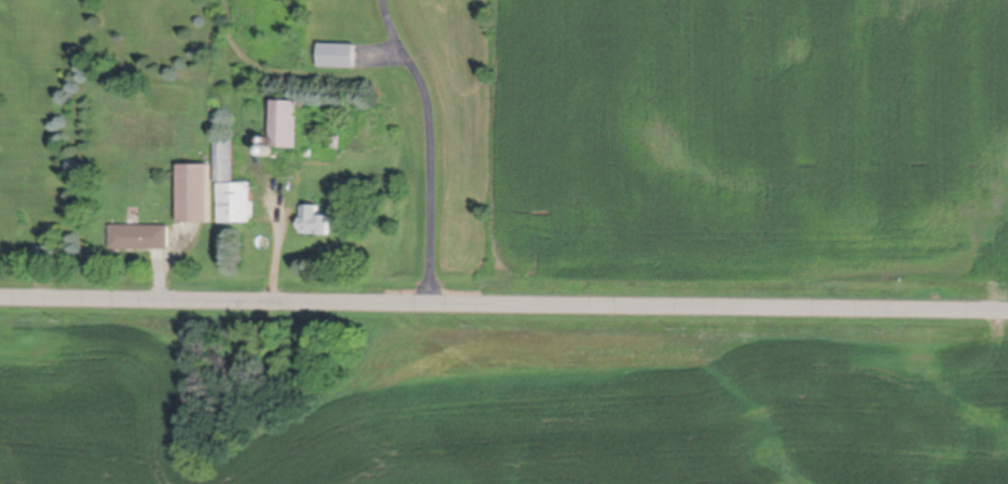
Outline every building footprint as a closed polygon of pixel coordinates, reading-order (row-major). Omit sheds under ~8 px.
[(319,43),(355,44),(354,67),(319,66),(319,43)] [(275,148),(277,101),(304,102),(302,149),(275,148)] [(326,135),(339,135),(339,149),(326,149),(326,135)] [(216,141),(235,140),(235,183),(217,183),(216,141)] [(276,152),(275,153),(275,154),(275,155),(274,155),(274,156),(273,156),(272,157),(271,157),(270,157),(269,157),(268,157),(267,157),(267,156),(266,156),(265,155),(265,154),(264,154),(264,153),(264,152),(264,151),(264,150),(264,149),(265,149),(265,148),(266,147),(267,147),(267,146),(268,146),(269,146),(270,146),(271,146),(272,146),(273,146),(273,147),(274,147),(274,148),(275,148),(275,149),(275,150),(276,151),(276,152)] [(302,149),(312,149),(312,157),(302,157),(302,149)] [(181,165),(211,165),(211,223),(181,223),(181,165)] [(221,223),(220,184),(253,183),(254,222),(221,223)] [(302,230),(303,206),(306,206),(306,205),(319,206),(319,216),(331,217),(331,236),(319,235),(319,234),(303,234),(303,230),(302,230)] [(111,226),(170,226),(170,249),(111,249),(111,226)]
